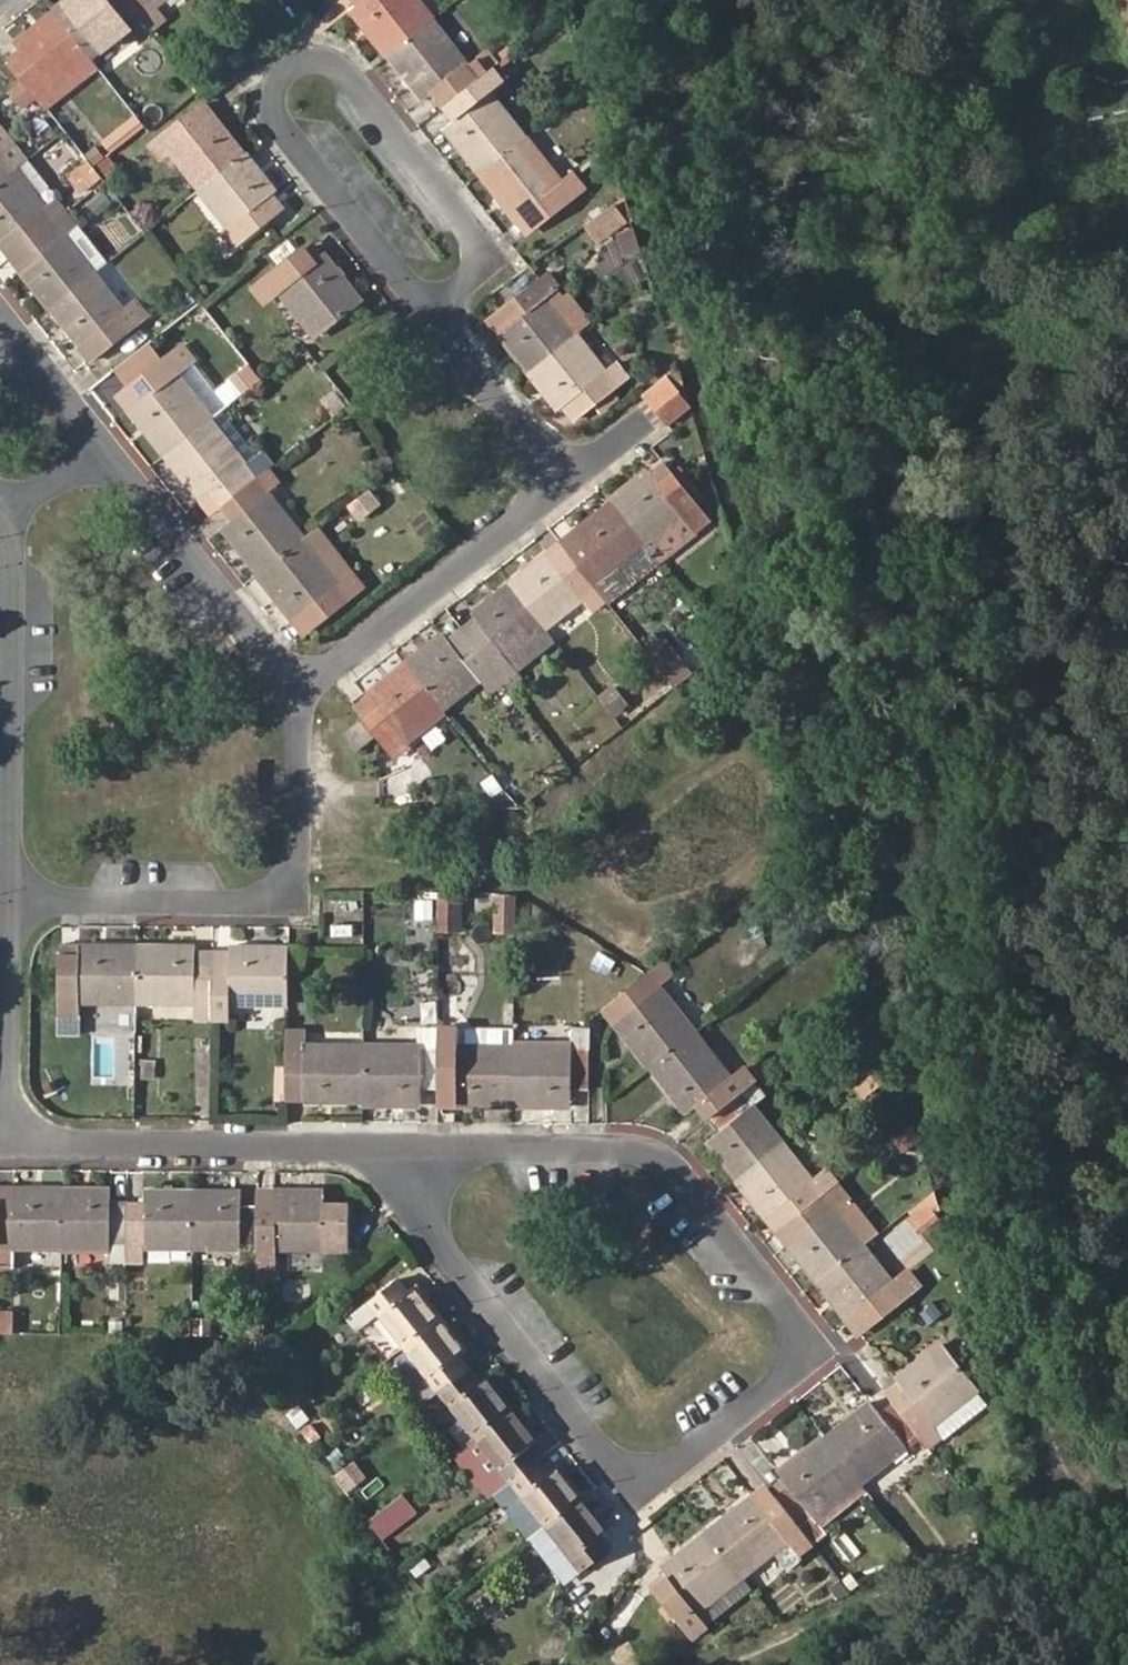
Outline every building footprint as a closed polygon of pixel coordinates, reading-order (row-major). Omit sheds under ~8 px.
[(151,29),(129,0),(68,0),(54,11),(91,58),(129,28),(138,40),(151,29)] [(155,7),(164,0),(129,0),(151,29),(164,19),(155,7)] [(359,1),(359,0),(341,0),(349,9),(359,1)] [(434,17),(421,0),(359,0),(359,1),(349,9),(386,55),(434,17)] [(1127,33),(1127,0),(1118,0),(1127,33)] [(52,88),(91,58),(54,11),(16,41),(20,46),(25,54),(13,64),(21,75),(39,98),(47,107),(59,97),(52,88)] [(475,80),(464,67),(470,62),(434,17),(386,55),(422,99),(431,92),(443,106),(475,80)] [(7,57),(13,64),(25,54),(20,46),(7,57)] [(59,97),(98,67),(91,58),(52,88),(59,97)] [(482,172),(528,136),(492,90),(503,81),(492,67),(475,80),(443,106),(454,119),(445,127),(482,172)] [(25,110),(39,98),(21,75),(6,87),(25,110)] [(217,113),(208,101),(194,113),(203,125),(217,113)] [(198,191),(248,151),(217,113),(203,125),(194,113),(152,146),(161,158),(168,152),(198,191)] [(111,146),(118,154),(149,130),(141,121),(111,146)] [(19,168),(30,160),(0,122),(0,183),(19,168)] [(539,222),(585,186),(574,172),(563,181),(528,136),(482,172),(518,216),(528,208),(539,222)] [(94,166),(104,158),(97,148),(86,157),(94,166)] [(274,215),(263,200),(277,189),(248,151),(198,191),(227,227),(239,243),(274,215)] [(80,196),(102,177),(97,171),(94,166),(86,157),(64,175),(80,196)] [(102,177),(106,181),(121,170),(113,159),(97,171),(102,177)] [(48,205),(19,168),(0,183),(0,242),(11,233),(22,247),(66,212),(56,199),(48,205)] [(274,215),(289,204),(277,189),(263,200),(274,215)] [(621,214),(627,209),(622,195),(612,202),(621,214)] [(612,202),(582,226),(591,237),(621,214),(612,202)] [(32,260),(20,270),(50,308),(98,270),(82,250),(68,232),(76,225),(66,212),(22,247),(32,260)] [(591,237),(596,243),(625,219),(621,214),(591,237)] [(212,239),(225,254),(239,243),(227,227),(212,239)] [(0,242),(0,244),(10,257),(22,247),(11,233),(0,242)] [(326,252),(315,237),(300,249),(312,263),(326,252)] [(22,247),(10,257),(20,270),(32,260),(22,247)] [(313,337),(362,298),(326,252),(312,263),(300,249),(259,282),(270,297),(277,291),(313,337)] [(103,350),(148,315),(135,300),(127,306),(98,270),(50,308),(79,345),(91,335),(103,350)] [(507,329),(500,334),(530,371),(579,332),(549,295),(558,288),(560,286),(548,271),(502,307),(514,323),(507,329)] [(579,332),(587,326),(558,288),(549,295),(579,332)] [(502,307),(495,313),(507,329),(514,323),(502,307)] [(584,410),(628,376),(617,362),(608,370),(579,332),(530,371),(560,408),(563,406),(573,398),(584,410)] [(91,360),(103,350),(91,335),(79,345),(91,360)] [(153,343),(120,368),(131,383),(164,357),(153,343)] [(130,407),(157,442),(166,454),(213,416),(166,356),(164,357),(131,383),(130,384),(141,399),(130,407)] [(657,409),(683,390),(676,369),(646,395),(657,409)] [(119,393),(130,407),(141,399),(130,384),(119,393)] [(574,418),(584,410),(573,398),(563,406),(574,418)] [(213,489),(224,503),(267,469),(221,410),(213,416),(166,454),(202,499),(213,489)] [(651,475),(659,485),(671,474),(663,465),(651,475)] [(234,517),(223,526),(260,572),(307,535),(270,489),(278,483),(267,469),(224,503),(234,517)] [(696,536),(710,525),(671,474),(659,485),(651,475),(648,472),(610,502),(648,550),(685,521),(696,536)] [(369,515),(372,513),(362,499),(358,501),(369,515)] [(358,524),(369,515),(358,501),(347,510),(358,524)] [(570,554),(608,602),(658,563),(648,550),(610,502),(574,531),(583,544),(570,554)] [(319,621),(365,585),(318,526),(307,535),(260,572),(295,616),(308,607),(319,621)] [(574,531),(560,541),(570,554),(583,544),(574,531)] [(570,554),(560,541),(546,552),(557,565),(570,554)] [(594,612),(608,602),(570,554),(557,565),(546,552),(509,582),(547,631),(585,600),(594,612)] [(556,643),(547,631),(509,582),(471,612),(474,615),(480,623),(466,634),(505,683),(516,697),(531,685),(520,671),(556,643)] [(307,631),(319,621),(308,607),(295,616),(307,631)] [(474,615),(460,626),(466,634),(480,623),(474,615)] [(466,634),(460,626),(446,637),(452,645),(466,634)] [(655,633),(645,641),(653,649),(661,642),(655,633)] [(491,695),(505,683),(466,634),(452,645),(446,637),(444,634),(407,663),(445,712),(482,682),(491,695)] [(675,688),(694,673),(667,638),(661,642),(653,649),(648,653),(675,688)] [(366,716),(381,736),(389,746),(401,737),(405,743),(445,712),(407,663),(369,693),(378,706),(366,716)] [(617,721),(632,709),(613,686),(599,698),(617,721)] [(369,693),(356,703),(366,716),(378,706),(369,693)] [(357,751),(375,737),(360,719),(343,733),(357,751)] [(411,751),(405,743),(401,737),(389,746),(400,760),(411,751)] [(440,924),(458,924),(459,892),(440,892),(440,924)] [(80,943),(59,942),(58,955),(80,956),(80,943)] [(58,955),(57,1019),(80,1020),(80,1004),(136,1004),(137,944),(132,944),(80,943),(80,956),(58,955)] [(194,1004),(194,1021),(211,1022),(212,959),(196,958),(196,951),(196,945),(137,944),(136,1004),(194,1004)] [(230,1005),(287,1006),(289,946),(280,946),(230,945),(230,952),(230,959),(212,959),(211,1022),(229,1022),(230,1005)] [(212,959),(213,951),(196,951),(196,958),(212,959)] [(230,952),(213,951),(212,959),(230,959),(230,952)] [(613,1023),(649,1068),(695,1031),(697,1030),(661,984),(672,976),(661,962),(648,971),(613,999),(624,1013),(613,1023)] [(613,999),(602,1008),(613,1023),(624,1013),(613,999)] [(79,1022),(136,1023),(136,1004),(80,1004),(80,1020),(79,1022)] [(732,1077),(743,1068),(708,1021),(697,1030),(695,1031),(732,1077)] [(571,1090),(590,1090),(590,1029),(571,1029),(571,1025),(515,1023),(515,1029),(514,1044),(513,1105),(572,1106),(571,1090)] [(422,1088),(439,1088),(439,1027),(424,1026),(423,1042),(363,1042),(362,1103),(367,1103),(421,1104),(422,1088)] [(455,1089),(455,1104),(513,1105),(514,1044),(456,1043),(456,1027),(439,1027),(439,1088),(455,1089)] [(456,1027),(456,1043),(514,1044),(515,1029),(456,1027)] [(303,1088),(303,1102),(362,1103),(363,1042),(305,1041),(305,1028),(287,1028),(285,1079),(285,1088),(303,1088)] [(685,1114),(696,1106),(707,1119),(755,1081),(766,1073),(755,1058),(743,1068),(732,1077),(695,1031),(649,1068),(676,1102),(685,1114)] [(274,1079),(274,1102),(285,1102),(285,1088),(285,1079),(274,1079)] [(717,1131),(706,1141),(736,1179),(784,1142),(755,1104),(765,1096),(755,1081),(707,1119),(717,1131)] [(285,1088),(285,1102),(303,1102),(303,1088),(285,1088)] [(439,1104),(448,1104),(455,1104),(455,1089),(439,1088),(439,1104)] [(826,1171),(814,1181),(784,1142),(736,1179),(766,1217),(778,1209),(787,1221),(836,1184),(826,1171)] [(798,1236),(788,1244),(818,1282),(864,1245),(835,1208),(846,1198),(836,1184),(787,1221),(798,1236)] [(0,1186),(0,1203),(15,1203),(15,1187),(2,1186),(0,1186)] [(60,1249),(61,1187),(15,1187),(15,1203),(0,1203),(0,1266),(15,1267),(15,1249),(60,1249)] [(113,1260),(126,1260),(126,1203),(110,1203),(110,1187),(88,1187),(61,1187),(60,1249),(113,1250),(113,1260)] [(143,1250),(191,1250),(192,1188),(187,1188),(144,1187),(143,1203),(126,1203),(126,1260),(143,1260),(143,1250)] [(240,1250),(240,1245),(257,1245),(257,1204),(240,1204),(240,1188),(192,1188),(191,1250),(240,1250)] [(274,1189),(257,1188),(257,1204),(274,1204),(274,1189)] [(273,1250),(321,1251),(322,1202),(322,1189),(278,1189),(274,1189),(274,1204),(257,1204),(257,1245),(257,1260),(273,1260),(273,1250)] [(864,1245),(875,1237),(846,1198),(835,1208),(864,1245)] [(321,1251),(346,1252),(347,1203),(322,1202),(321,1251)] [(908,1221),(915,1229),(935,1214),(928,1205),(908,1221)] [(778,1209),(766,1217),(776,1230),(787,1221),(778,1209)] [(787,1221),(776,1230),(788,1244),(798,1236),(787,1221)] [(870,1327),(918,1288),(906,1273),(893,1283),(864,1245),(818,1282),(847,1319),(858,1310),(870,1327)] [(359,1329),(376,1316),(401,1348),(439,1319),(414,1287),(405,1294),(394,1279),(363,1303),(348,1315),(359,1329)] [(847,1319),(859,1335),(870,1327),(858,1310),(847,1319)] [(13,1334),(13,1315),(0,1315),(0,1334),(6,1334),(13,1334)] [(464,1370),(452,1356),(462,1348),(439,1319),(401,1348),(424,1377),(404,1394),(415,1409),(436,1392),(464,1370)] [(942,1443),(986,1408),(978,1397),(978,1394),(941,1344),(895,1380),(897,1382),(904,1393),(891,1404),(919,1440),(928,1451),(940,1440),(942,1443)] [(436,1392),(472,1438),(510,1408),(485,1377),(475,1385),(464,1370),(436,1392)] [(897,1382),(883,1393),(891,1404),(904,1393),(897,1382)] [(870,1400),(856,1411),(823,1437),(861,1486),(919,1440),(891,1404),(880,1414),(870,1400)] [(299,1406),(286,1416),(296,1429),(309,1419),(299,1406)] [(450,1455),(486,1500),(494,1494),(536,1461),(524,1446),(533,1438),(510,1408),(472,1438),(450,1455)] [(296,1429),(311,1448),(331,1433),(317,1413),(309,1419),(296,1429)] [(815,1522),(861,1486),(823,1437),(776,1474),(781,1480),(786,1487),(775,1496),(811,1544),(824,1534),(821,1529),(815,1522)] [(536,1461),(494,1494),(529,1539),(581,1498),(558,1469),(549,1477),(536,1461)] [(781,1480),(769,1489),(775,1496),(786,1487),(781,1480)] [(769,1489),(764,1483),(750,1494),(760,1508),(775,1496),(769,1489)] [(821,1529),(867,1494),(861,1486),(815,1522),(821,1529)] [(801,1552),(811,1544),(775,1496),(760,1508),(750,1494),(704,1530),(743,1580),(775,1554),(787,1569),(800,1558),(801,1552)] [(400,1523),(413,1513),(399,1495),(386,1505),(400,1523)] [(564,1584),(608,1550),(595,1533),(603,1526),(581,1498),(529,1539),(564,1584)] [(381,1537),(400,1523),(386,1505),(367,1520),(381,1537)] [(699,1615),(743,1580),(704,1530),(695,1538),(660,1565),(670,1579),(656,1590),(693,1637),(707,1625),(699,1615)] [(849,1593),(860,1589),(848,1573),(839,1580),(849,1593)] [(707,1625),(752,1590),(743,1580),(699,1615),(707,1625)] [(833,1599),(849,1593),(839,1580),(826,1590),(833,1599)]
